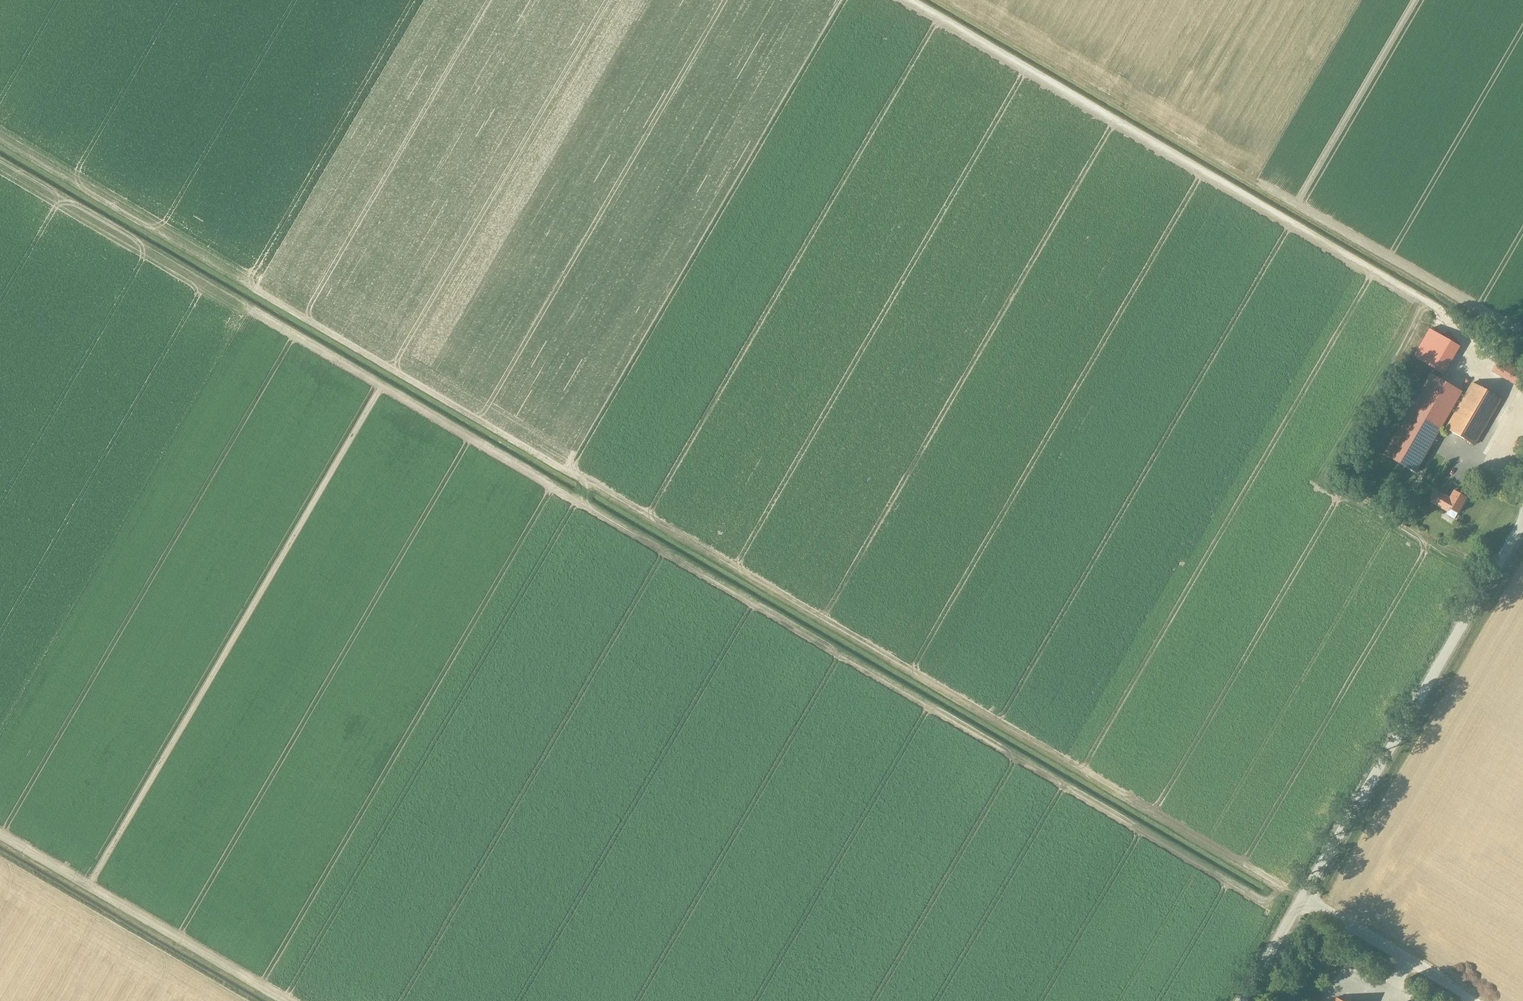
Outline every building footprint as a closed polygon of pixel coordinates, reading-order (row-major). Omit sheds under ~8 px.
[(1443,374),(1459,346),(1428,328),(1412,356),(1443,374)] [(1522,380),(1522,370),(1500,356),(1491,372),(1519,387),(1522,380)] [(1430,373),(1383,454),(1416,473),(1462,392),(1430,373)] [(1500,399),(1471,382),(1445,428),(1473,445),(1500,399)] [(1435,490),(1429,501),(1443,510),(1445,506),(1448,508),(1445,514),(1453,519),(1466,498),(1460,495),(1461,493),(1460,490),(1456,488),(1454,489),(1448,498),(1435,490)] [(1348,974),(1351,967),(1339,962),(1336,969),(1348,974)]
